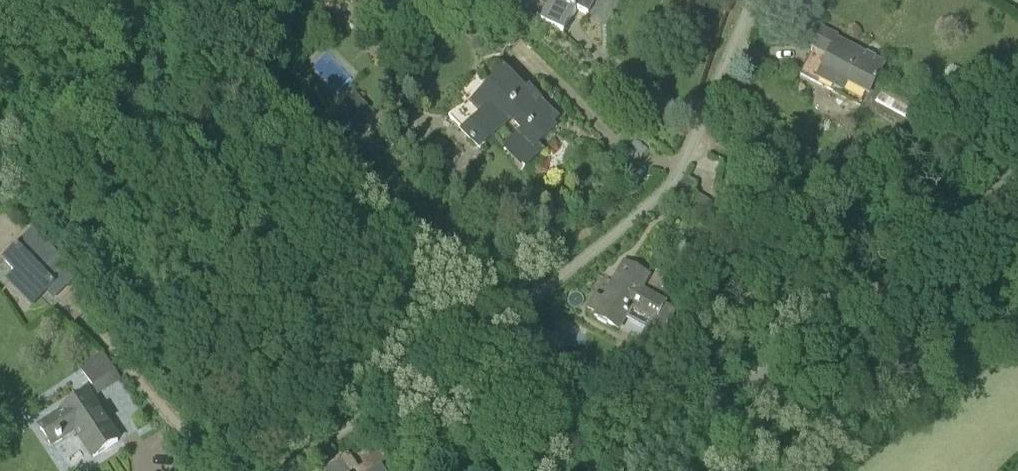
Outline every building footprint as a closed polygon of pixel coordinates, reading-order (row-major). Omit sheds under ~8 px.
[(463,0),(451,0),(448,3),(455,9),(463,0)] [(541,20),(563,33),(577,9),(588,15),(597,0),(552,0),(541,20)] [(906,128),(918,104),(875,83),(885,63),(835,38),(837,36),(823,29),(800,74),(906,128)] [(531,98),(503,69),(468,103),(479,115),(460,134),(479,155),(512,122),(521,132),(503,150),(522,169),(543,149),(538,144),(556,126),(547,117),(553,111),(536,93),(531,98)] [(361,135),(379,120),(358,97),(341,113),(361,135)] [(739,173),(727,186),(734,192),(746,181),(739,172),(739,173)] [(55,300),(80,277),(34,230),(2,261),(14,273),(6,281),(32,309),(48,293),(55,300)] [(638,270),(625,263),(604,300),(596,296),(588,311),(595,315),(594,317),(619,331),(625,319),(647,331),(639,346),(652,353),(677,306),(667,302),(644,289),(652,275),(639,268),(638,270)] [(98,396),(122,381),(102,353),(79,367),(98,396)] [(118,441),(87,393),(60,411),(60,412),(38,427),(52,451),(78,433),(94,458),(118,441)] [(347,470),(355,467),(347,454),(323,469),(323,470),(348,470),(347,470)]
